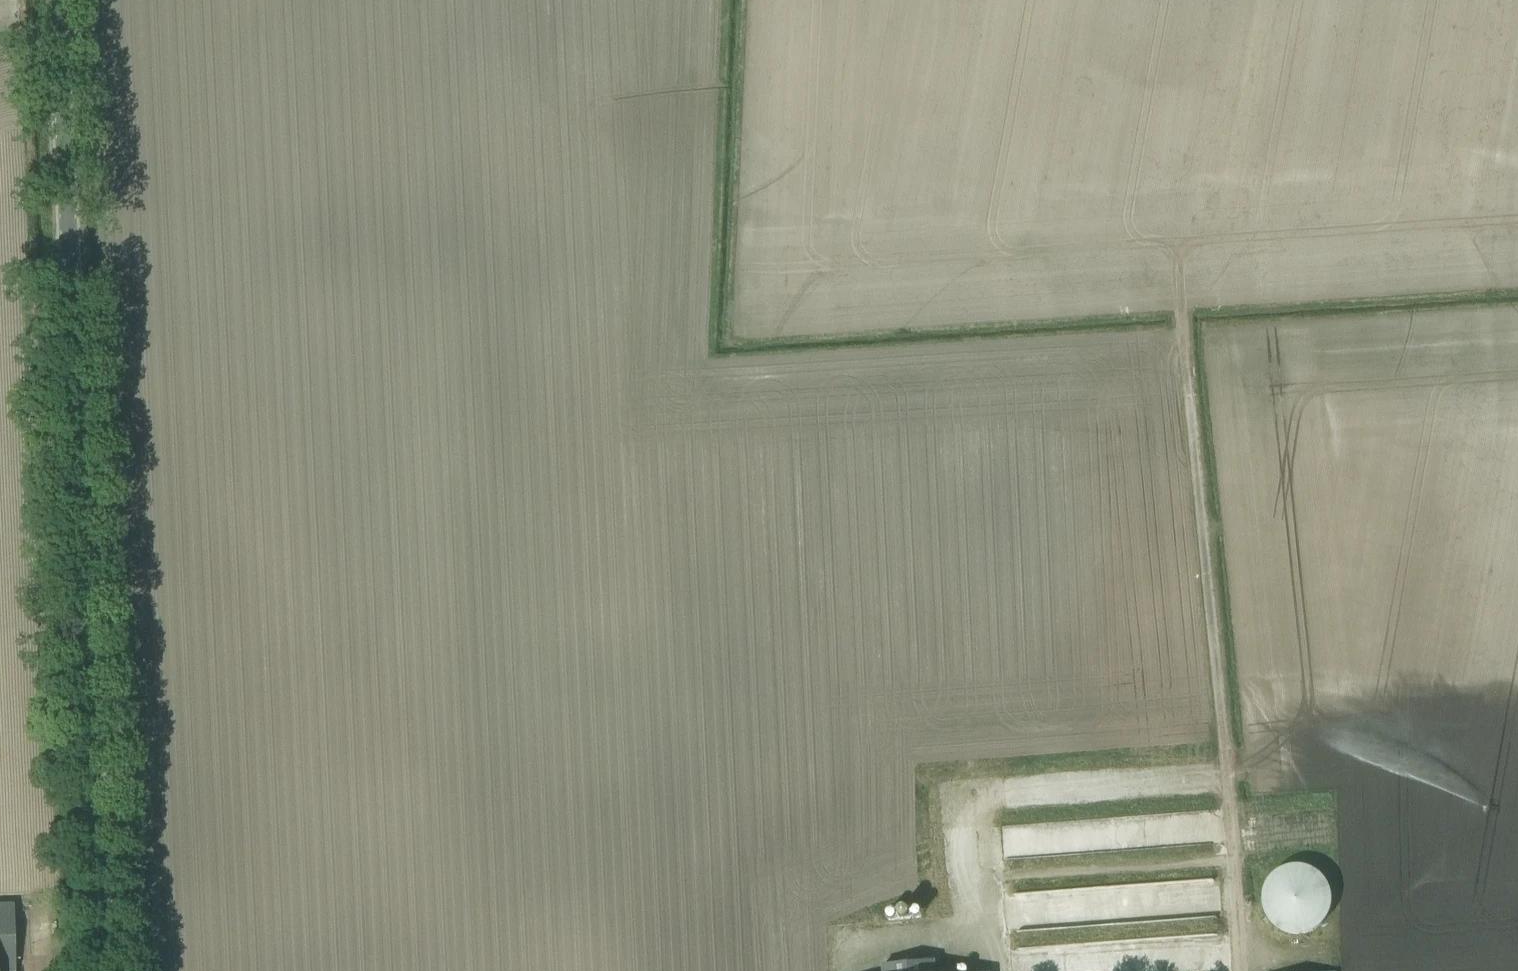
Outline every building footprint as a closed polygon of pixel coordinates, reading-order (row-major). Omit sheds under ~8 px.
[(1342,910),(1312,857),(1262,885),(1292,938),(1342,910)] [(13,906),(0,906),(0,970),(15,970),(13,906)] [(934,961),(882,966),(882,970),(935,970),(934,961)]
